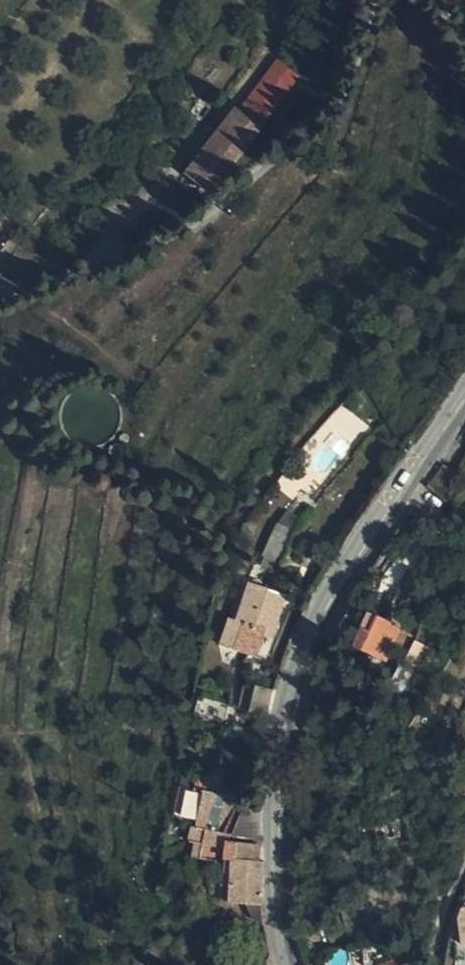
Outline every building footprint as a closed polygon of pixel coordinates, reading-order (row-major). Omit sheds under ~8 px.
[(214,109),(235,123),(269,75),(249,60),(214,109)] [(190,185),(235,123),(214,109),(169,170),(190,185)] [(266,614),(277,618),(286,590),(248,575),(226,636),(254,647),(260,630),(262,630),(266,614)] [(377,619),(386,601),(376,596),(366,613),(377,619)] [(413,616),(386,601),(377,619),(366,613),(355,634),(392,654),(413,616)] [(272,633),(277,618),(266,614),(262,630),(272,633)] [(396,682),(414,693),(443,642),(424,632),(396,682)] [(182,849),(206,856),(224,830),(216,830),(223,788),(168,779),(162,809),(183,812),(180,832),(185,833),(182,849)] [(258,856),(258,841),(230,840),(229,855),(258,856)] [(257,898),(258,861),(220,860),(217,898),(257,898)] [(464,941),(464,903),(456,905),(463,942),(464,941)]
